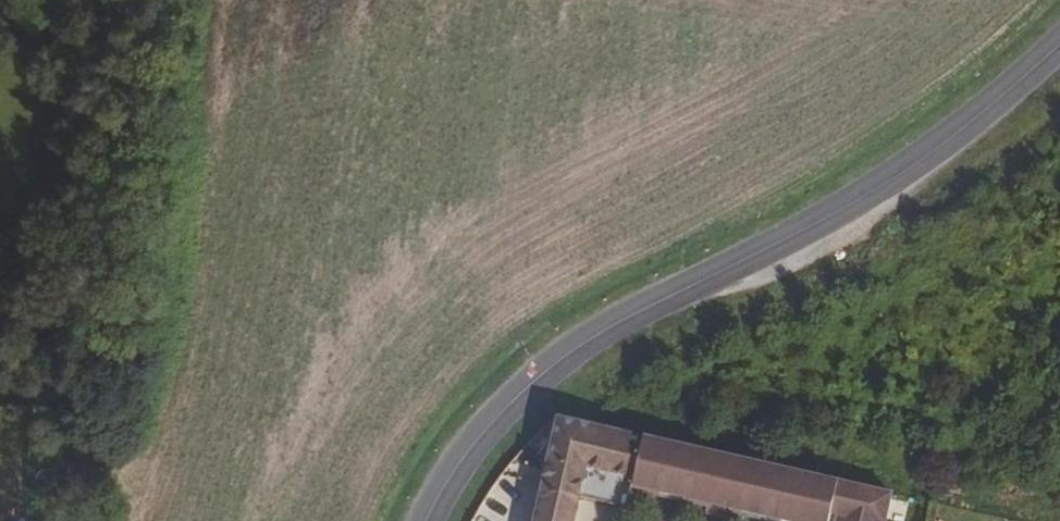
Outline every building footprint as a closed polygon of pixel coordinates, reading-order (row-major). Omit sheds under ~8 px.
[(642,437),(559,417),(535,520),(575,520),(580,497),(627,507),(631,489),(632,484),(642,437)] [(852,485),(642,437),(632,484),(664,491),(665,488),(687,493),(686,496),(746,510),(747,506),(768,511),(767,514),(796,520),(798,520),(802,503),(832,510),(832,512),(840,513),(838,520),(844,520),(852,485)] [(686,496),(687,493),(665,488),(664,491),(632,484),(631,489),(768,520),(796,520),(767,514),(768,511),(747,506),(746,510),(686,496)] [(891,494),(852,485),(844,520),(885,520),(891,494)] [(840,513),(832,512),(832,510),(802,503),(798,520),(838,520),(840,513)]
